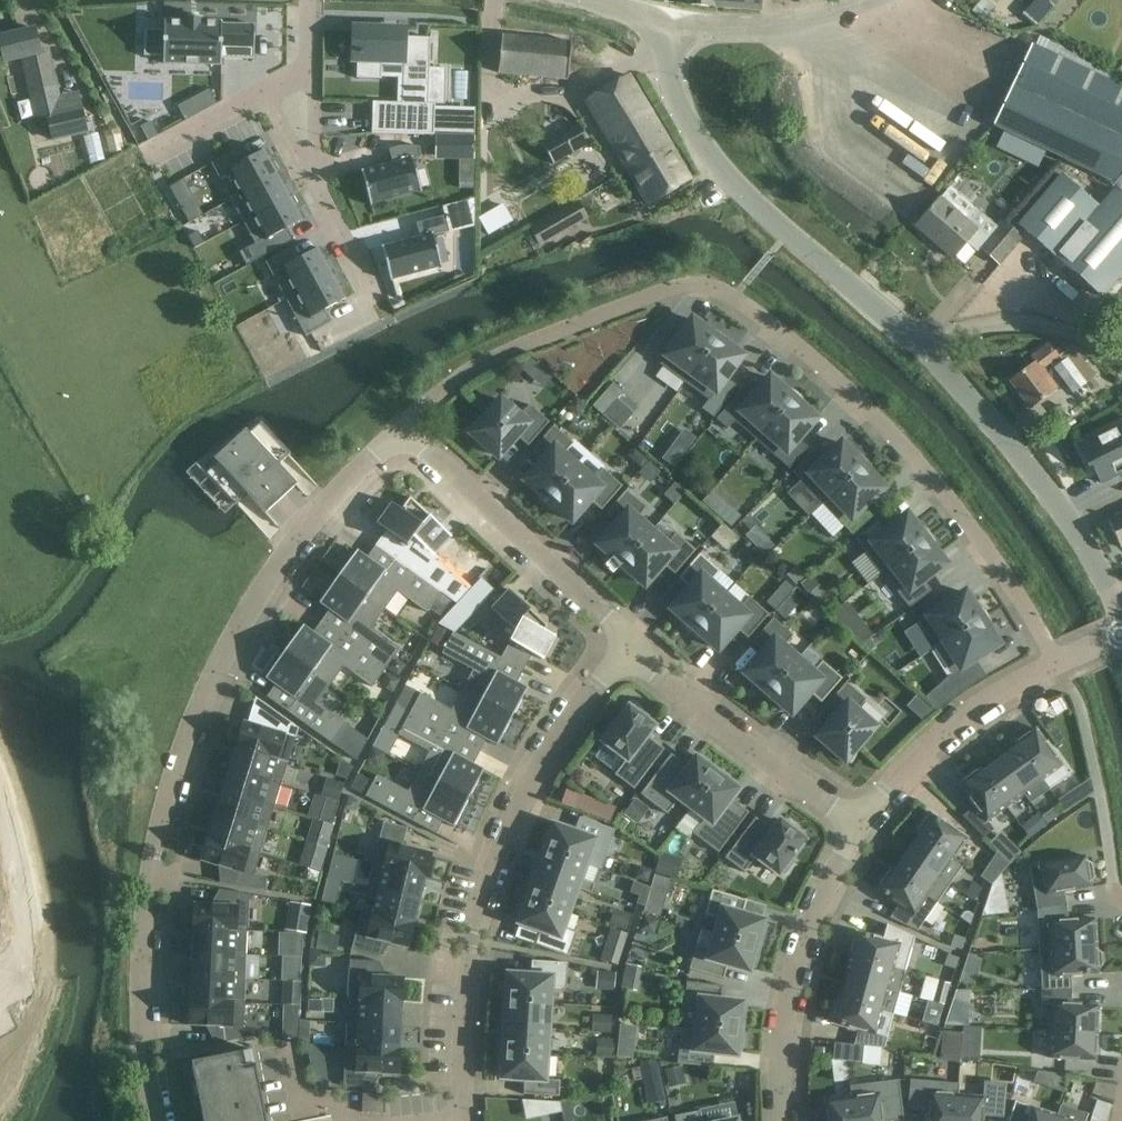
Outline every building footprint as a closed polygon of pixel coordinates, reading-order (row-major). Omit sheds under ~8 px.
[(983,20),(994,8),(985,0),(982,0),(973,10),(983,20)] [(145,29),(144,56),(163,56),(163,63),(221,65),(221,58),(253,59),(253,60),(254,60),(255,25),(222,24),(222,22),(203,21),(203,17),(184,16),(184,21),(164,20),(164,29),(145,29)] [(351,23),(350,63),(357,63),(356,78),(381,79),(381,78),(382,64),(403,65),(402,103),(397,102),(372,102),(371,133),(434,135),(435,104),(428,103),(429,67),(430,37),(407,37),(407,25),(351,23)] [(4,58),(5,61),(23,57),(31,91),(56,85),(48,50),(40,51),(35,28),(0,36),(0,41),(4,58)] [(498,72),(567,79),(571,41),(502,34),(498,72)] [(1033,44),(1013,84),(1121,137),(1121,87),(1033,44)] [(629,75),(585,101),(627,169),(669,144),(629,75)] [(1115,182),(1121,167),(1121,137),(1013,84),(994,125),(1068,160),(1115,182)] [(200,95),(207,108),(216,103),(209,90),(200,95)] [(46,114),(52,141),(89,132),(82,105),(46,114)] [(158,134),(151,121),(141,126),(148,140),(158,134)] [(579,123),(544,144),(556,163),(591,142),(579,123)] [(435,134),(435,153),(474,154),(474,135),(435,134)] [(669,144),(627,169),(648,204),(690,180),(669,144)] [(392,162),(361,170),(370,206),(422,192),(413,159),(422,157),(419,147),(401,146),(389,149),(392,162)] [(217,161),(211,164),(219,178),(228,174),(239,194),(279,172),(272,159),(266,149),(244,161),(238,149),(225,156),(217,161)] [(239,194),(230,198),(243,221),(291,195),(279,172),(239,194)] [(1019,222),(1028,232),(1103,296),(1121,274),(1121,193),(1113,185),(1097,205),(1060,174),(1019,222)] [(872,188),(909,205),(914,192),(877,175),(872,188)] [(177,182),(169,187),(189,223),(203,215),(183,179),(177,182)] [(255,244),(239,252),(246,266),(293,240),(287,228),(304,219),(299,209),(291,195),(243,221),(255,244)] [(929,211),(916,226),(939,246),(953,257),(966,242),(970,238),(981,248),(985,252),(999,264),(1023,237),(1003,220),(997,226),(976,207),(975,208),(965,219),(941,197),(932,208),(931,207),(928,210),(929,211)] [(561,209),(529,228),(540,246),(571,229),(572,228),(563,213),(561,209)] [(419,236),(381,246),(391,281),(442,267),(434,235),(449,231),(445,215),(416,223),(419,236)] [(198,231),(188,236),(194,248),(204,242),(198,231)] [(279,254),(265,262),(285,299),(334,272),(326,258),(320,247),(298,259),(291,247),(279,254)] [(334,272),(285,299),(306,336),(332,322),(325,310),(348,298),(341,286),(334,272)] [(660,364),(684,382),(721,332),(720,331),(720,332),(716,330),(712,329),(708,328),(704,328),(692,319),(660,364)] [(702,408),(714,417),(737,385),(726,377),(742,355),(730,347),(729,343),(727,339),(724,336),(721,333),(722,332),(721,332),(684,382),(708,399),(702,408)] [(1035,362),(1009,381),(1031,409),(1057,388),(1042,369),(1050,362),(1073,393),(1074,393),(1096,377),(1095,376),(1072,346),(1067,349),(1064,344),(1055,351),(1048,343),(1031,356),(1035,362)] [(734,420),(756,439),(797,393),(797,392),(796,393),(793,391),(789,389),(785,388),(781,387),(770,378),(752,398),(742,389),(716,418),(727,428),(734,420)] [(593,407),(604,416),(624,392),(613,383),(593,407)] [(797,393),(756,439),(789,468),(808,447),(798,439),(816,418),(805,409),(804,404),(802,401),(800,397),(797,394),(798,393),(797,393)] [(467,429),(482,442),(482,444),(483,446),(484,448),(485,449),(487,450),(489,452),(490,452),(492,453),(495,453),(498,456),(516,436),(528,446),(549,422),(529,404),(519,415),(501,400),(483,420),(479,421),(475,423),(472,425),(469,428),(468,427),(467,429)] [(217,463),(205,473),(235,505),(237,504),(247,494),(263,479),(278,465),(288,456),(289,455),(290,453),(261,422),(249,433),(233,447),(217,463)] [(1077,445),(1088,466),(1092,464),(1101,483),(1121,473),(1121,422),(1077,445)] [(525,480),(536,490),(537,494),(539,497),(541,501),(544,504),(544,505),(578,467),(563,454),(573,443),(553,425),(532,449),(543,460),(525,480)] [(792,471),(822,503),(868,461),(867,460),(866,461),(863,458),(859,456),(856,454),(852,453),(842,443),(822,462),(813,452),(792,471)] [(634,447),(627,455),(641,468),(649,459),(634,447)] [(868,461),(822,503),(852,535),(873,516),(864,506),(884,487),(874,477),(873,473),(872,469),(870,465),(867,462),(868,461)] [(578,467),(544,505),(545,506),(545,505),(549,507),(553,509),(557,510),(561,511),(572,521),(589,500),(601,510),(622,486),(602,468),(592,480),(578,467)] [(675,482),(664,495),(674,504),(686,491),(675,482)] [(599,544),(609,554),(611,558),(612,561),(615,565),(618,568),(617,569),(651,531),(637,518),(646,507),(626,489),(605,513),(617,524),(599,544)] [(376,524),(407,546),(413,536),(433,555),(452,536),(410,497),(401,509),(391,502),(376,524)] [(1107,519),(1121,548),(1121,547),(1121,512),(1107,519)] [(930,535),(927,532),(923,529),(920,527),(916,526),(907,515),(885,532),(877,521),(855,538),(882,573),(931,535),(931,534),(930,535)] [(651,531),(617,569),(618,570),(619,569),(622,571),(626,573),(630,575),(634,575),(645,585),(663,564),(674,574),(696,550),(675,532),(666,544),(651,531)] [(909,608),(931,590),(923,580),(945,563),(936,552),(936,548),(935,543),(933,540),(931,536),(932,535),(931,535),(882,573),(909,608)] [(338,576),(384,609),(385,609),(383,607),(397,588),(413,599),(411,601),(426,612),(440,592),(375,545),(360,568),(351,561),(358,550),(357,549),(338,576)] [(672,608),(683,618),(684,622),(686,626),(688,629),(691,632),(690,633),(691,634),(724,595),(710,582),(720,571),(700,553),(678,578),(690,588),(672,608)] [(796,566),(786,575),(796,585),(806,577),(796,566)] [(812,575),(801,583),(809,594),(820,586),(812,575)] [(319,603),(320,604),(328,593),(337,599),(321,621),(386,667),(400,648),(385,638),(384,639),(368,628),(382,609),(384,610),(384,609),(338,576),(319,603)] [(785,581),(767,603),(776,610),(795,589),(785,581)] [(524,669),(532,654),(543,659),(555,636),(545,630),(547,625),(508,589),(490,608),(515,632),(501,657),(524,669)] [(987,614),(986,615),(983,611),(980,608),(977,606),(973,604),(965,592),(918,622),(935,648),(987,615),(987,614)] [(459,632),(479,606),(463,594),(443,620),(459,632)] [(724,595),(691,634),(692,633),(695,636),(699,637),(703,639),(707,639),(718,649),(736,628),(748,638),(769,614),(749,597),(739,608),(724,595)] [(847,601),(830,614),(862,643),(873,635),(847,601)] [(951,674),(998,644),(991,632),(991,628),(990,624),(989,620),(987,616),(988,615),(987,615),(935,648),(951,674)] [(745,672),(756,682),(758,687),(761,692),(764,696),(763,697),(764,698),(798,659),(783,646),(793,635),(773,618),(752,642),(763,652),(745,672)] [(303,625),(284,651),(330,684),(331,684),(329,682),(343,663),(359,674),(357,676),(372,687),(386,667),(321,621),(306,643),(297,636),(305,625),(303,625)] [(438,626),(430,641),(443,648),(451,633),(438,626)] [(462,689),(462,690),(512,716),(528,688),(527,687),(520,699),(510,693),(524,669),(501,657),(453,632),(442,653),(458,662),(459,660),(476,669),(464,690),(462,689)] [(879,632),(864,643),(869,651),(885,640),(879,632)] [(265,678),(266,679),(274,668),(283,674),(267,696),(332,743),(346,723),(331,713),(330,715),(314,703),(328,684),(330,685),(330,684),(284,651),(265,678)] [(396,658),(388,668),(399,676),(406,665),(396,658)] [(798,659),(764,698),(765,697),(768,699),(771,701),(774,702),(777,703),(781,703),(791,713),(809,692),(821,702),(842,678),(822,661),(812,672),(798,659)] [(387,672),(383,680),(386,689),(393,692),(400,679),(387,672)] [(818,737),(822,740),(823,742),(823,744),(824,746),(826,747),(827,749),(829,750),(831,750),(833,751),(835,751),(850,764),(851,763),(850,762),(853,759),(854,755),(856,751),(856,747),(874,726),(856,711),(866,699),(846,682),(825,706),(837,716),(818,737)] [(394,705),(480,751),(492,728),(502,733),(496,745),(497,745),(512,716),(462,690),(464,691),(452,713),(435,703),(436,701),(405,684),(394,705)] [(917,694),(907,706),(923,721),(933,709),(917,694)] [(419,770),(419,771),(469,798),(484,769),(483,768),(477,780),(467,775),(480,751),(394,705),(382,727),(398,735),(414,743),(415,741),(432,750),(421,771),(419,770)] [(606,744),(597,757),(616,772),(614,774),(634,789),(664,748),(647,735),(654,726),(646,720),(649,716),(634,705),(631,708),(629,707),(615,725),(611,723),(602,736),(605,739),(603,741),(606,744)] [(243,721),(236,745),(288,761),(296,737),(243,721)] [(1036,730),(1016,745),(1018,748),(1041,778),(1060,764),(1036,730)] [(236,746),(230,768),(281,784),(288,761),(236,745),(236,746)] [(373,747),(366,760),(379,767),(386,754),(373,747)] [(1018,748),(1001,761),(1024,792),(1030,801),(1047,788),(1041,778),(1018,748)] [(700,760),(696,757),(688,767),(671,753),(640,794),(667,814),(679,798),(691,808),(720,770),(703,757),(700,760)] [(1001,761),(983,773),(1006,805),(1024,792),(1001,761)] [(230,768),(223,791),(274,807),(281,784),(230,768)] [(691,808),(692,808),(684,819),(695,827),(692,832),(718,852),(749,812),(731,798),(738,789),(734,786),(737,782),(720,770),(691,808)] [(980,770),(960,784),(977,807),(964,816),(984,835),(993,829),(986,820),(1006,805),(983,773),(980,770)] [(357,774),(350,787),(365,796),(436,834),(449,809),(458,814),(452,826),(453,827),(469,798),(419,771),(418,772),(420,773),(409,794),(392,785),(393,783),(377,774),(373,782),(357,774)] [(327,777),(321,795),(339,801),(342,791),(340,791),(344,783),(327,777)] [(1068,808),(1095,789),(1089,780),(1061,799),(1068,808)] [(256,826),(267,830),(274,807),(223,791),(216,814),(256,826)] [(572,792),(567,807),(613,824),(618,809),(572,792)] [(349,796),(345,808),(356,812),(360,801),(349,796)] [(636,797),(623,814),(637,825),(650,808),(636,797)] [(320,821),(319,821),(331,825),(338,801),(326,798),(320,821)] [(954,858),(968,838),(930,811),(916,831),(954,858)] [(1036,814),(1033,817),(1042,828),(1048,823),(1042,816),(1039,812),(1036,814)] [(256,826),(216,814),(209,836),(208,836),(208,837),(250,849),(256,826)] [(622,815),(615,824),(623,830),(630,822),(622,815)] [(773,830),(755,817),(725,857),(744,872),(756,857),(779,874),(781,871),(785,874),(794,861),(791,858),(805,839),(803,838),(805,834),(791,823),(788,826),(780,821),(773,830)] [(600,869),(614,830),(580,818),(575,832),(554,824),(551,833),(547,832),(541,848),(600,869)] [(313,819),(306,841),(327,847),(328,848),(334,825),(331,825),(319,821),(313,819)] [(989,842),(1011,863),(1024,849),(1001,829),(989,842)] [(954,858),(916,831),(915,833),(919,835),(907,852),(905,851),(904,851),(950,883),(963,864),(954,858)] [(208,837),(201,861),(224,868),(220,882),(263,890),(266,879),(254,875),(260,853),(250,849),(208,837)] [(373,864),(426,877),(432,853),(379,840),(373,864)] [(306,842),(299,864),(321,871),(328,849),(327,848),(306,842)] [(533,871),(532,872),(577,888),(591,893),(600,869),(541,848),(535,864),(539,865),(537,873),(533,871)] [(950,883),(904,851),(904,852),(906,853),(894,871),(891,868),(890,869),(937,902),(950,883)] [(998,852),(981,876),(991,883),(1010,863),(998,852)] [(661,854),(656,874),(677,880),(682,860),(661,854)] [(333,856),(329,871),(347,875),(351,860),(333,856)] [(1084,857),(1031,866),(1038,910),(1065,905),(1063,890),(1089,885),(1089,883),(1093,877),(1091,865),(1085,861),(1084,857)] [(373,864),(367,887),(419,900),(425,878),(426,878),(426,877),(373,864)] [(640,865),(635,878),(648,883),(652,870),(640,865)] [(917,930),(937,902),(890,869),(876,889),(898,905),(890,918),(917,930)] [(529,880),(524,896),(568,912),(577,888),(532,872),(532,873),(536,874),(533,882),(529,880)] [(670,880),(655,875),(644,912),(659,916),(670,880)] [(974,881),(965,893),(974,900),(983,887),(974,881)] [(639,895),(637,903),(643,905),(649,887),(632,882),(629,891),(639,895)] [(361,910),(414,924),(414,923),(419,900),(367,887),(364,897),(375,900),(372,913),(361,910)] [(325,888),(323,901),(335,903),(338,891),(325,888)] [(249,894),(219,889),(218,905),(194,904),(193,929),(247,932),(249,894)] [(764,920),(742,914),(746,900),(712,890),(705,914),(719,918),(715,934),(761,947),(767,926),(762,925),(764,920)] [(535,944),(569,956),(577,932),(563,927),(568,912),(524,896),(518,912),(522,914),(519,923),(540,930),(535,944)] [(290,901),(285,929),(307,933),(312,905),(290,901)] [(1065,905),(1038,910),(1040,949),(1052,948),(1096,946),(1094,919),(1066,921),(1065,905)] [(361,910),(351,949),(378,955),(382,941),(408,948),(414,924),(361,910)] [(615,910),(609,926),(626,931),(631,916),(615,910)] [(964,912),(960,917),(970,924),(974,915),(968,911),(964,912)] [(644,915),(640,930),(655,934),(659,920),(644,915)] [(911,948),(914,937),(887,924),(883,939),(856,931),(850,955),(894,967),(900,945),(911,948)] [(246,955),(247,932),(193,929),(192,953),(246,955)] [(749,971),(750,966),(755,968),(761,947),(715,934),(700,930),(696,944),(689,969),(723,979),(728,965),(749,971)] [(279,933),(278,956),(299,956),(303,956),(303,933),(279,933)] [(954,934),(950,945),(962,949),(966,938),(954,934)] [(1052,948),(1040,949),(1042,990),(1072,989),(1071,974),(1098,972),(1097,968),(1101,964),(1101,953),(1096,949),(1096,946),(1052,948)] [(310,950),(309,966),(326,967),(326,951),(310,950)] [(245,978),(246,955),(192,953),(191,976),(245,978)] [(948,954),(944,966),(955,970),(959,958),(948,954)] [(899,992),(905,970),(894,967),(850,955),(849,956),(854,957),(848,978),(846,977),(845,977),(899,992)] [(350,960),(348,999),(402,1002),(404,977),(377,976),(377,961),(350,960)] [(550,1003),(551,987),(566,988),(568,963),(532,960),(531,975),(508,974),(508,983),(503,983),(502,1000),(550,1003)] [(299,965),(282,964),(281,979),(298,979),(299,965)] [(621,988),(637,991),(642,967),(626,964),(621,988)] [(597,970),(596,989),(615,991),(616,972),(597,970)] [(244,1002),(245,978),(191,976),(190,999),(244,1002)] [(892,1014),(899,992),(845,977),(845,978),(848,979),(842,999),(838,998),(838,999),(882,1012),(892,1014)] [(939,980),(933,1001),(943,1004),(945,1005),(951,983),(939,980)] [(283,981),(282,1004),(284,1004),(299,1005),(301,1005),(302,982),(298,982),(283,981)] [(683,1007),(698,1009),(696,1024),(744,1029),(746,1008),(742,1007),(742,1002),(721,1000),(722,985),(686,981),(683,1007)] [(1042,990),(1041,1004),(1053,1005),(1052,1030),(1096,1032),(1098,1006),(1071,1004),(1072,989),(1042,990)] [(213,1026),(217,1043),(243,1038),(244,1002),(190,999),(189,1025),(213,1026)] [(323,1000),(309,999),(308,1011),(322,1012),(323,1000)] [(346,1022),(346,1023),(401,1026),(402,1003),(402,1002),(348,999),(348,1000),(359,1000),(358,1023),(346,1022)] [(854,1045),(864,1046),(884,1048),(887,1036),(876,1033),(882,1012),(838,999),(831,1023),(858,1030),(854,1045)] [(501,1025),(548,1028),(550,1003),(502,1000),(501,1017),(506,1017),(505,1025),(501,1025)] [(928,1000),(922,1021),(937,1026),(937,1024),(938,1019),(943,1004),(933,1001),(928,1000)] [(594,1015),(594,1033),(611,1033),(611,1015),(594,1015)] [(346,1023),(345,1047),(400,1050),(400,1049),(399,1049),(401,1026),(346,1023)] [(677,1063),(713,1067),(714,1053),(736,1055),(737,1050),(741,1051),(744,1029),(696,1024),(695,1039),(680,1038),(677,1063)] [(499,1051),(546,1054),(548,1028),(501,1025),(501,1026),(505,1027),(505,1035),(500,1034),(499,1051)] [(981,1060),(982,1026),(942,1025),(942,1059),(981,1060)] [(1052,1030),(1050,1057),(1095,1059),(1096,1032),(1052,1030)] [(597,1057),(614,1058),(615,1041),(598,1039),(597,1057)] [(616,1051),(615,1056),(630,1058),(632,1042),(621,1040),(619,1051),(616,1051)] [(864,1046),(854,1045),(834,1043),(832,1060),(862,1063),(864,1046)] [(343,1086),(371,1088),(371,1073),(398,1075),(400,1050),(345,1047),(343,1086)] [(191,1062),(196,1083),(202,1082),(208,1109),(201,1110),(203,1120),(257,1120),(243,1052),(252,1051),(253,1056),(252,1049),(191,1062)] [(499,1051),(498,1068),(502,1068),(502,1078),(524,1079),(523,1094),(559,1096),(560,1080),(545,1079),(546,1054),(499,1051)] [(641,1067),(645,1087),(663,1084),(658,1064),(641,1067)] [(686,1084),(683,1066),(666,1070),(669,1088),(686,1084)] [(958,1083),(910,1079),(908,1109),(928,1111),(927,1120),(955,1120),(958,1083)] [(903,1119),(898,1080),(851,1086),(855,1120),(892,1120),(903,1119)] [(1006,1083),(984,1081),(983,1097),(958,1095),(959,1083),(958,1083),(955,1120),(982,1120),(983,1115),(1003,1117),(1006,1083)] [(851,1086),(850,1086),(851,1097),(825,1101),(828,1120),(855,1120),(851,1086)] [(551,1120),(558,1120),(560,1104),(546,1102),(544,1120),(551,1120)] [(1086,1114),(1061,1106),(1058,1116),(1056,1120),(1084,1120),(1086,1114)] [(1028,1120),(1056,1120),(1058,1116),(1032,1108),(1028,1120)] [(674,1115),(675,1120),(703,1120),(700,1110),(674,1115)]
